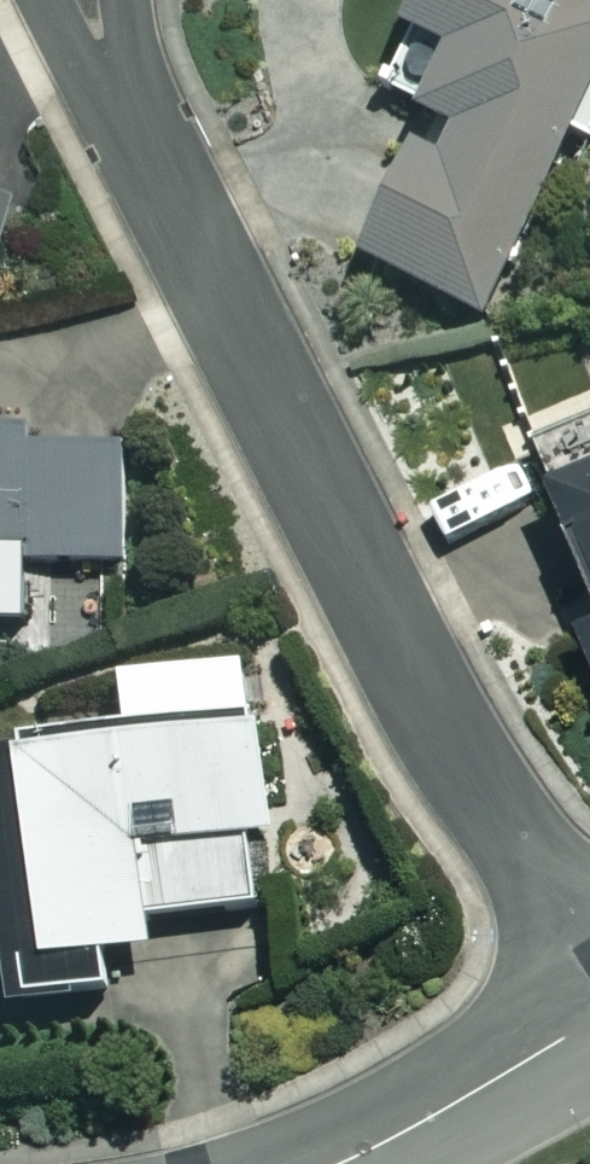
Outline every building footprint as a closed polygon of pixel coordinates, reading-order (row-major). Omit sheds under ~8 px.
[(543,0),(416,0),(398,41),(443,60),(415,125),(452,140),(437,174),(405,160),(357,272),(486,328),(589,87),(589,20),(543,0)] [(17,206),(0,202),(0,271),(17,206)] [(8,550),(9,570),(120,565),(115,453),(0,458),(0,551),(8,550)] [(543,513),(589,614),(589,491),(543,513)] [(574,652),(589,685),(589,645),(574,652)] [(253,733),(0,767),(0,985),(4,1018),(104,1005),(99,966),(147,960),(142,928),(260,912),(251,840),(267,838),(253,733)]
